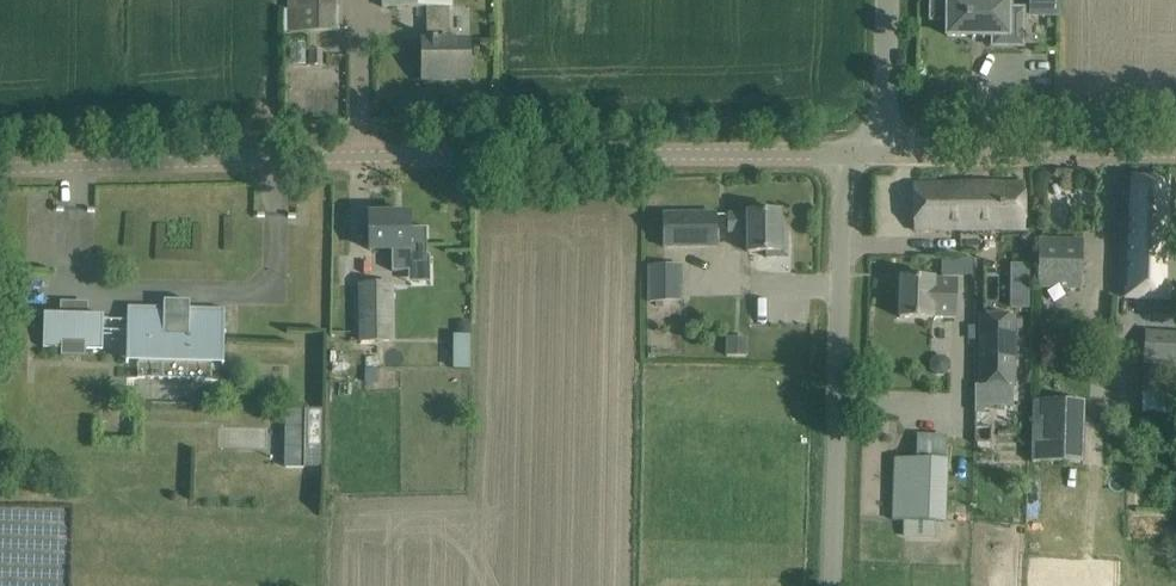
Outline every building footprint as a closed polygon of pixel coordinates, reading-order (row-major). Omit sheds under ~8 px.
[(289,31),(338,30),(338,0),(289,0),(289,31)] [(383,7),(427,7),(427,41),(422,41),(423,79),(469,79),(469,41),(448,41),(448,6),(452,6),(452,0),(383,0),(383,7)] [(931,19),(947,19),(947,36),(972,36),(972,38),(973,38),(973,36),(982,36),(982,38),(984,38),(984,36),(993,36),(993,45),(1022,45),(1022,10),(1009,9),(1009,0),(931,0),(931,19)] [(1032,14),(1056,15),(1056,0),(1032,0),(1032,14)] [(1126,178),(1121,298),(1174,300),(1175,256),(1175,180),(1126,178)] [(1027,206),(1024,206),(1024,182),(914,184),(914,231),(1028,229),(1027,206)] [(728,214),(728,232),(747,232),(748,252),(766,252),(766,257),(787,257),(787,231),(781,231),(781,212),(747,213),(747,214),(728,214)] [(663,213),(664,247),(716,246),(716,213),(663,213)] [(412,214),(370,215),(370,249),(392,249),(393,269),(411,269),(411,264),(428,263),(427,227),(412,228),(412,214)] [(1043,240),(1042,285),(1083,286),(1084,241),(1043,240)] [(973,260),(941,259),(941,274),(972,275),(973,260)] [(649,266),(649,301),(681,301),(679,265),(649,266)] [(899,317),(934,318),(956,318),(957,280),(900,278),(899,317)] [(357,286),(358,343),(392,342),(391,286),(357,286)] [(1010,294),(1010,308),(1028,308),(1028,293),(1010,294)] [(128,306),(127,363),(138,362),(138,376),(212,377),(212,363),(225,363),(225,309),(190,308),(190,301),(188,300),(188,308),(165,308),(166,300),(164,300),(164,307),(128,306)] [(975,384),(974,413),(983,413),(983,406),(1012,407),(1012,385),(1013,360),(1015,315),(1006,314),(989,313),(983,313),(980,384),(975,384)] [(62,354),(86,354),(86,346),(103,347),(104,315),(44,314),(43,345),(62,346),(62,354)] [(470,322),(458,322),(458,335),(470,335),(470,322)] [(1175,361),(1175,332),(1145,330),(1143,359),(1175,361)] [(378,368),(365,369),(364,383),(377,384),(378,368)] [(1140,384),(1141,413),(1175,412),(1175,383),(1140,384)] [(1033,400),(1031,462),(1083,463),(1085,402),(1033,400)] [(305,410),(285,410),(285,467),(304,468),(305,410)] [(943,524),(946,437),(917,436),(916,460),(896,459),(894,519),(904,519),(904,535),(934,535),(935,524),(943,524)]
